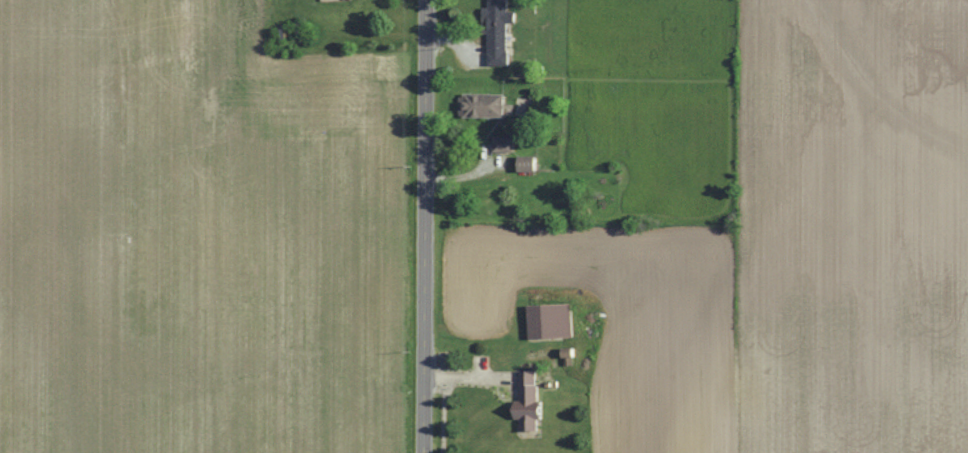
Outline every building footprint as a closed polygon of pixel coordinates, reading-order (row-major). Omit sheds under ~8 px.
[(517,23),(517,12),(509,12),(509,0),(488,0),(489,67),(510,66),(509,23),(517,23)] [(506,94),(462,94),(462,118),(506,118),(506,94)] [(514,153),(514,137),(494,137),(494,153),(514,153)] [(539,172),(539,156),(520,156),(520,172),(539,172)] [(530,339),(575,338),(574,305),(530,306),(530,339)] [(520,432),(542,432),(542,372),(520,372),(520,432)]
